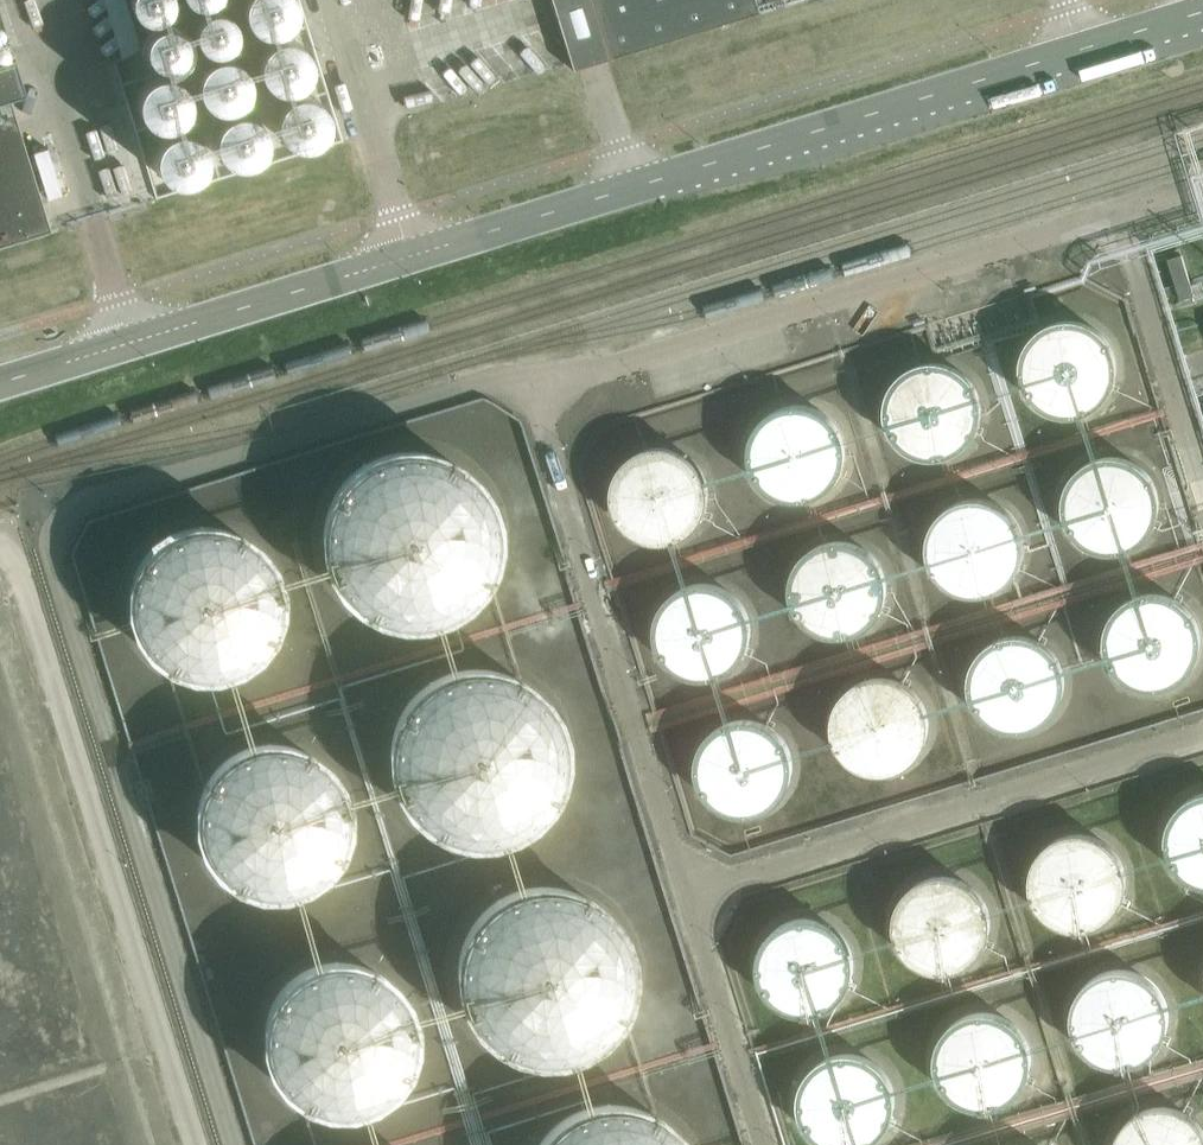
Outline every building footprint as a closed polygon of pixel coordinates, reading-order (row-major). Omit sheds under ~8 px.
[(572,71),(802,0),(550,0),(572,71)] [(27,155),(9,96),(23,92),(15,65),(0,16),(0,247),(50,231),(27,155)] [(156,199),(192,188),(163,95),(127,106),(156,199)] [(1183,251),(1169,255),(1182,296),(1196,291),(1183,251)] [(1126,368),(1127,358),(1126,349),(1124,339),(1119,331),(1113,323),(1106,317),(1098,312),(1089,309),(1079,308),(1070,308),(1061,311),(1052,315),(1044,320),(1037,327),(1032,335),(1029,344),(1027,353),(1027,363),(1029,372),(1032,381),(1037,389),(1044,396),(1052,401),(1060,405),(1070,408),(1079,408),(1089,407),(1098,404),(1106,399),(1113,393),(1119,385),(1124,377),(1126,368)] [(991,409),(992,400),(991,390),(988,381),(984,373),(978,365),(971,359),(963,354),(953,351),(944,350),(934,350),(925,352),(916,356),(909,362),(902,369),(897,377),(893,386),(892,395),(892,405),(893,414),(897,423),(902,431),(909,438),(917,443),(925,447),(935,450),(944,450),(954,449),(963,445),(971,441),(978,434),(984,427),(988,418),(991,409)] [(852,452),(853,443),(852,433),(849,424),(845,415),(839,408),(832,402),(824,397),(815,394),(805,392),(796,393),(786,395),(778,399),(770,405),(763,412),(758,420),(754,428),(753,438),(753,447),(754,457),(758,466),(763,474),(770,480),(778,486),(786,490),(796,492),(805,493),(815,491),(824,488),(832,483),(839,477),(845,470),(849,461),(852,452)] [(714,496),(715,486),(714,477),(711,467),(707,459),(701,451),(694,445),(686,440),(676,437),(667,436),(657,436),(648,439),(639,443),(632,448),(625,455),(620,463),(616,472),(615,481),(615,491),(616,500),(620,509),(625,517),(632,524),(639,530),(648,534),(658,536),(667,536),(677,535),(686,532),(694,527),(701,521),(707,513),(711,505),(714,496)] [(1168,507),(1169,498),(1168,488),(1165,479),(1161,471),(1155,463),(1148,457),(1140,452),(1131,449),(1121,448),(1112,448),(1102,451),(1094,454),(1086,460),(1079,467),(1074,475),(1070,484),(1069,493),(1069,503),(1070,512),(1074,521),(1079,529),(1086,536),(1094,541),(1102,545),(1112,548),(1121,548),(1131,547),(1140,544),(1148,539),(1155,533),(1161,525),(1165,517),(1168,507)] [(495,551),(496,537),(495,523),(491,509),(486,496),(478,484),(469,474),(458,465),(445,458),(432,453),(418,450),(404,449),(390,451),(376,455),(364,461),(352,469),(342,479),(333,490),(326,503),(322,516),(320,530),(320,544),(322,558),(327,572),(333,584),(342,596),(352,605),(364,613),(376,619),(390,623),(404,625),(418,624),(432,622),(446,617),(458,610),(469,601),(478,590),(486,578),(491,565),(495,551)] [(1030,548),(1031,539),(1030,529),(1027,520),(1023,512),(1017,504),(1010,498),(1002,493),(993,490),(983,489),(974,489),(964,491),(956,495),(948,501),(941,508),(936,516),(932,524),(931,534),(931,543),(932,553),(936,562),(941,570),(948,577),(955,582),(964,586),(973,588),(983,589),(992,588),(1001,584),(1010,580),(1017,573),(1023,566),(1027,558),(1030,548)] [(277,599),(276,587),(273,575),(268,564),(261,554),(252,545),(242,537),(231,531),(220,528),(207,526),(195,526),(183,528),(171,532),(160,538),(151,546),(142,555),(136,565),(131,577),(128,589),(127,601),(128,613),(131,625),(136,636),(143,647),(152,656),(162,663),(173,669),(184,673),(197,675),(209,675),(221,672),(233,668),(244,662),(253,655),(262,645),(268,635),(273,624),(276,612),(277,599)] [(891,589),(892,580),(891,570),(888,561),(884,553),(878,545),(871,539),(863,534),(854,531),(844,529),(835,530),(825,532),(817,536),(809,542),(802,549),(797,557),(793,565),(792,575),(792,584),(793,594),(797,603),(802,611),(809,618),(817,623),(825,627),(835,629),(844,630),(854,628),(863,625),(871,621),(878,614),(884,607),(888,598),(891,589)] [(757,632),(758,622),(757,613),(754,604),(750,595),(744,588),(736,582),(728,577),(719,574),(710,572),(700,573),(691,575),(682,579),(674,584),(668,591),(663,599),(659,608),(657,618),(657,627),(659,637),(663,645),(668,653),(674,660),(682,666),(691,670),(700,672),(710,673),(719,671),(728,668),(737,663),(744,657),(750,650),(754,641),(757,632)] [(1202,607),(1197,600),(1190,593),(1181,589),(1172,586),(1163,584),(1153,585),(1144,587),(1135,591),(1128,596),(1121,603),(1116,611),(1112,620),(1110,630),(1110,639),(1112,648),(1116,657),(1121,665),(1128,672),(1135,678),(1144,682),(1153,684),(1163,684),(1172,683),(1181,680),(1190,675),(1197,669),(1202,661),(1202,607)] [(1071,686),(1072,676),(1071,667),(1068,657),(1064,649),(1058,641),(1051,635),(1042,630),(1033,627),(1024,626),(1014,626),(1005,629),(996,633),(989,638),(982,645),(977,653),(973,662),(971,671),(971,681),(973,690),(977,699),(982,707),(989,714),(996,720),(1005,724),(1014,726),(1024,726),(1033,725),(1043,722),(1051,717),(1058,711),(1064,703),(1068,695),(1071,686)] [(564,769),(565,756),(564,742),(561,729),(556,717),(550,705),(541,695),(531,686),(520,678),(508,673),(496,669),(482,667),(469,667),(456,669),(443,673),(431,678),(420,686),(410,695),(402,705),(395,717),(390,729),(387,742),(386,755),(387,769),(390,782),(395,794),(402,806),(410,816),(420,825),(431,833),(443,839),(456,842),(469,844),(482,844),(495,842),(508,839),(520,833),(531,825),(541,816),(549,806),(556,794),(561,782),(564,769)] [(934,729),(935,720),(934,710),(931,701),(927,693),(921,685),(914,679),(905,674),(896,671),(887,669),(877,670),(868,672),(859,676),(852,682),(845,689),(840,697),(836,705),(834,715),(834,724),(836,734),(840,743),(845,751),(851,758),(859,763),(868,767),(877,769),(887,770),(896,768),(905,765),(914,761),(921,754),(927,747),(931,738),(934,729)] [(799,770),(799,760),(799,751),(796,742),(791,733),(785,726),(778,720),(770,715),(761,712),(751,710),(742,711),(733,713),(724,717),(716,723),(710,730),(704,738),(701,746),(699,756),(699,765),(701,775),(704,784),(710,792),(716,798),(724,804),(733,808),(742,810),(752,811),(761,809),(770,806),(778,801),(786,795),(791,788),(796,779),(799,770)] [(204,856),(215,871),(229,882),(246,890),(264,893),(283,892),(301,887),(316,877),(329,864),(339,848),(345,831),(346,812),(343,794),(335,777),(324,763),(309,751),(292,744),(274,740),(256,741),(238,747),(222,756),(209,769),(199,785),(194,803),(193,821),(196,839),(204,856)] [(1199,794),(1190,798),(1182,804),(1175,811),(1170,819),(1167,828),(1165,837),(1165,847),(1167,856),(1170,865),(1175,873),(1182,880),(1190,885),(1199,889),(1202,890),(1202,793),(1199,794)] [(1130,894),(1131,885),(1130,875),(1127,866),(1123,857),(1117,850),(1110,844),(1102,839),(1093,836),(1083,834),(1073,835),(1064,837),(1055,841),(1048,847),(1041,853),(1036,861),(1032,870),(1031,880),(1031,889),(1032,899),(1036,907),(1041,915),(1048,922),(1055,928),(1064,932),(1073,934),(1083,935),(1092,933),(1101,930),(1110,925),(1117,919),(1123,912),(1127,903),(1130,894)] [(994,935),(995,925),(994,916),(991,907),(987,898),(981,891),(974,885),(965,880),(956,877),(947,875),(937,876),(928,878),(919,882),(911,887),(905,894),(900,902),(896,911),(894,920),(894,930),(896,939),(900,948),(905,956),(911,963),(919,969),(928,973),(937,975),(947,975),(956,974),(965,971),(973,966),(981,960),(987,953),(991,944),(994,935)] [(630,986),(631,971),(629,957),(625,943),(618,930),(610,918),(599,908),(587,900),(574,894),(560,890),(546,888),(531,889),(517,892),(504,898),(491,905),(481,915),(471,926),(464,938),(459,952),(456,966),(456,981),(458,995),(462,1009),(469,1022),(477,1033),(487,1043),(499,1052),(512,1058),(526,1062),(541,1063),(555,1062),(569,1059),(583,1054),(595,1046),(606,1037),(615,1026),(623,1013),(628,1000),(630,986)] [(856,977),(857,967),(856,958),(853,948),(849,940),(843,932),(836,926),(827,921),(818,918),(809,917),(799,917),(790,920),(781,924),(773,929),(767,936),(762,944),(758,953),(756,962),(756,972),(758,981),(762,990),(767,998),(773,1005),(781,1011),(790,1014),(799,1017),(809,1017),(818,1016),(827,1013),(835,1008),(843,1002),(849,994),(853,986),(856,977)] [(273,1074),(283,1089),(297,1100),(313,1109),(330,1113),(348,1113),(365,1109),(381,1101),(395,1089),(405,1074),(411,1058),(414,1040),(411,1022),(405,1005),(395,991),(382,979),(366,970),(348,966),(330,966),(313,970),(297,978),(284,990),(273,1005),(267,1022),(265,1039),(267,1057),(273,1074)] [(1170,1028),(1171,1019),(1170,1009),(1167,1000),(1163,992),(1157,984),(1150,978),(1141,973),(1132,970),(1123,969),(1113,969),(1104,972),(1095,975),(1088,981),(1081,988),(1076,996),(1072,1005),(1070,1014),(1070,1024),(1072,1033),(1076,1042),(1081,1050),(1088,1057),(1095,1062),(1104,1066),(1113,1069),(1123,1069),(1132,1068),(1141,1065),(1150,1060),(1157,1054),(1163,1046),(1167,1038),(1170,1028)] [(1033,1071),(1034,1062),(1033,1052),(1030,1043),(1026,1034),(1020,1027),(1013,1021),(1004,1016),(995,1013),(986,1011),(976,1012),(967,1014),(958,1018),(951,1024),(944,1030),(939,1038),(935,1047),(933,1057),(933,1066),(935,1076),(939,1084),(944,1093),(950,1099),(958,1105),(967,1109),(976,1111),(986,1112),(995,1110),(1004,1107),(1013,1102),(1020,1096),(1026,1089),(1030,1080),(1033,1071)] [(898,1102),(897,1092),(894,1083),(889,1075),(884,1067),(876,1061),(868,1056),(859,1053),(850,1052),(840,1052),(831,1054),(822,1058),(814,1064),(808,1071),(802,1079),(799,1088),(797,1097),(797,1107),(799,1116),(802,1125),(808,1133),(814,1140),(822,1144),(872,1144),(876,1143),(884,1136),(890,1129),(894,1120),(897,1111),(898,1102)] [(683,1139),(674,1128),(663,1119),(651,1112),(638,1106),(625,1103),(611,1102),(597,1103),(583,1106),(570,1112),(558,1119),(547,1128),(538,1139),(534,1144),(687,1144),(683,1139)] [(1198,1122),(1191,1116),(1182,1111),(1173,1108),(1164,1107),(1154,1107),(1145,1110),(1136,1114),(1129,1119),(1122,1126),(1117,1134),(1113,1143),(1113,1144),(1202,1144),(1202,1129),(1198,1122)]
